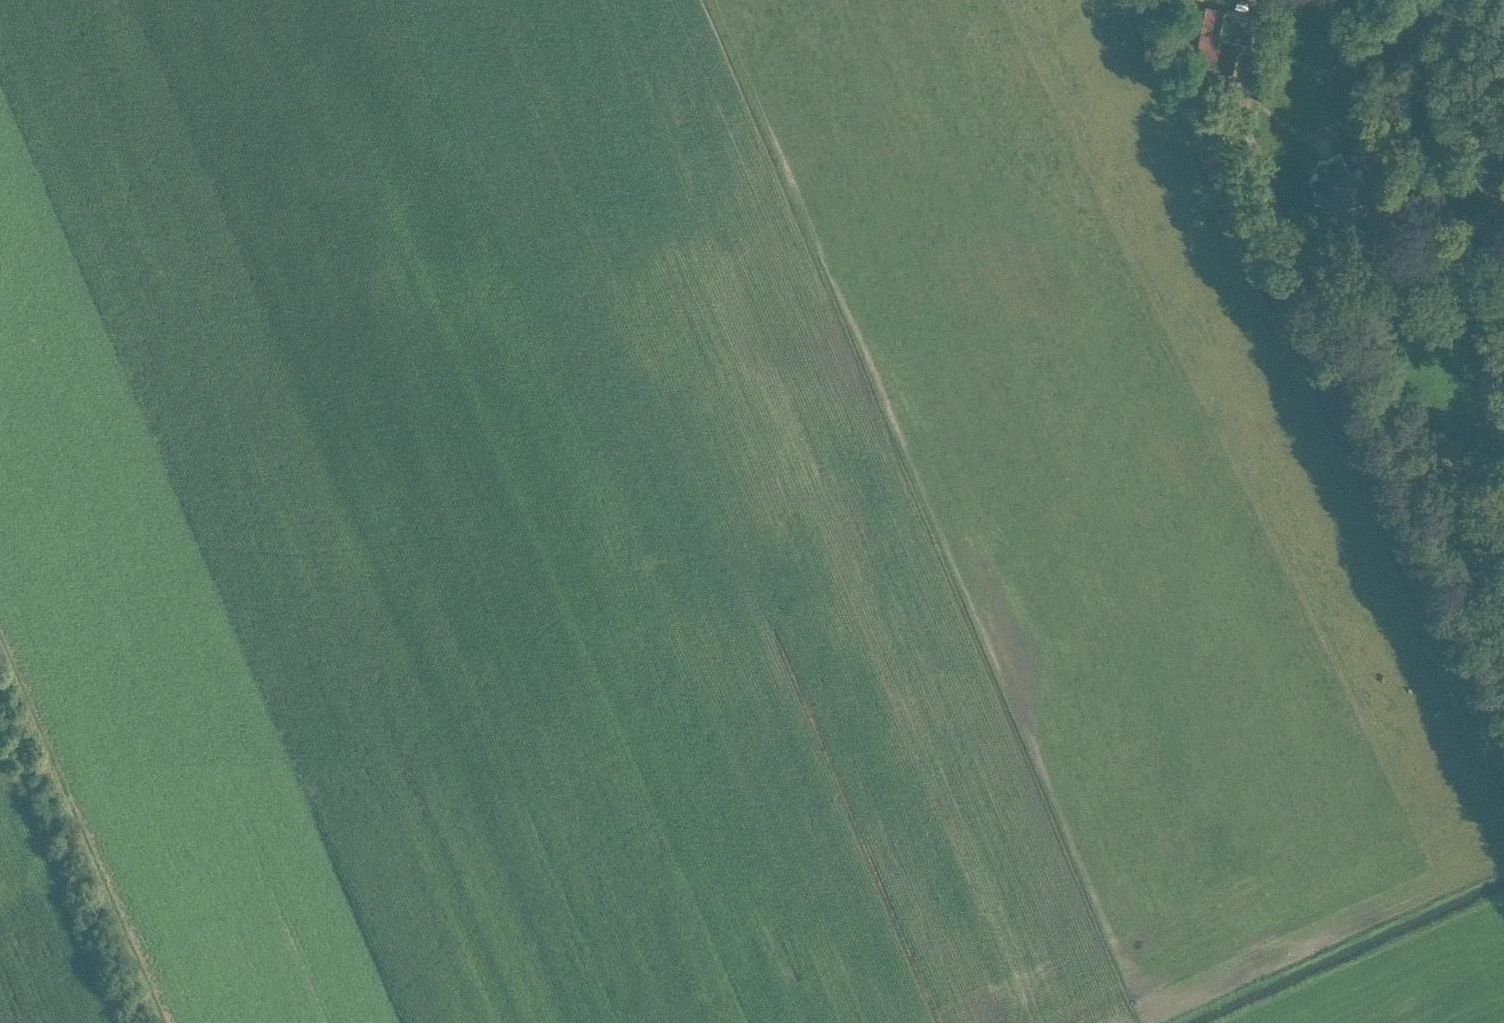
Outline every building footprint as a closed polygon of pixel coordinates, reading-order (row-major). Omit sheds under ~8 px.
[(1210,5),(1197,62),(1246,72),(1258,16),(1210,5)] [(1216,100),(1213,112),(1225,115),(1227,102),(1216,100)] [(1313,174),(1319,191),(1323,190),(1329,206),(1340,201),(1340,203),(1341,204),(1341,205),(1343,206),(1345,207),(1346,208),(1347,208),(1349,208),(1350,208),(1352,207),(1353,206),(1354,206),(1355,204),(1366,213),(1378,197),(1367,188),(1367,187),(1367,185),(1366,183),(1366,181),(1365,179),(1364,178),(1363,176),(1361,175),(1359,173),(1356,172),(1353,171),(1349,171),(1342,151),(1318,161),(1322,170),(1313,174)] [(1326,211),(1315,216),(1318,224),(1330,219),(1326,211)]
